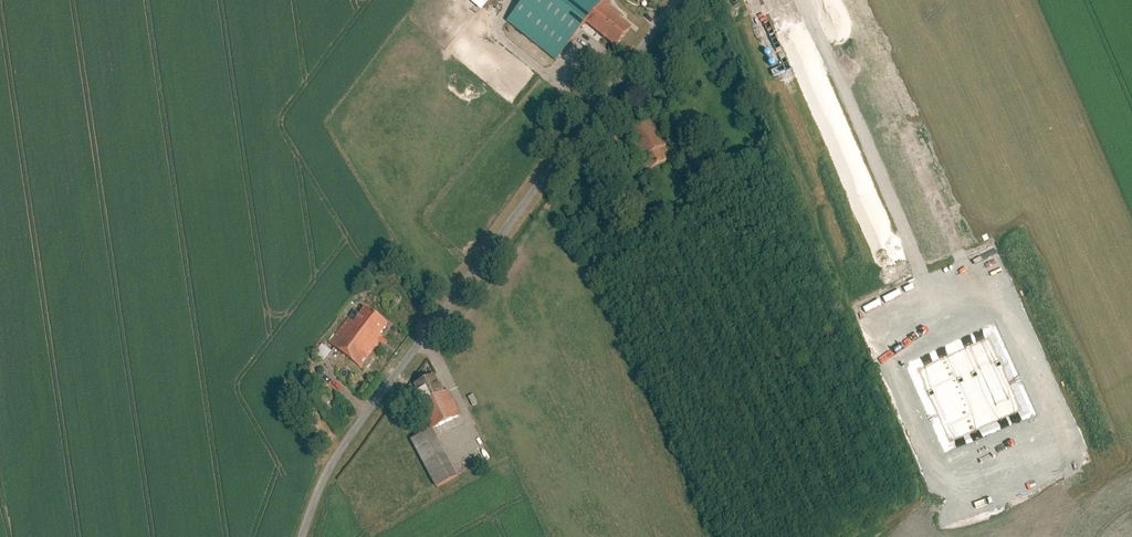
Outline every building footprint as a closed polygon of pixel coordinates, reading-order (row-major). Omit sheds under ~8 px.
[(507,25),(552,62),(584,23),(612,46),(630,23),(603,0),(527,0),(507,25)] [(658,114),(629,128),(649,167),(671,157),(667,148),(673,145),(658,114)] [(356,315),(329,347),(358,371),(383,341),(376,335),(385,325),(368,310),(361,319),(356,315)] [(457,419),(434,377),(409,391),(430,428),(409,439),(434,486),(460,472),(437,429),(457,419)]
